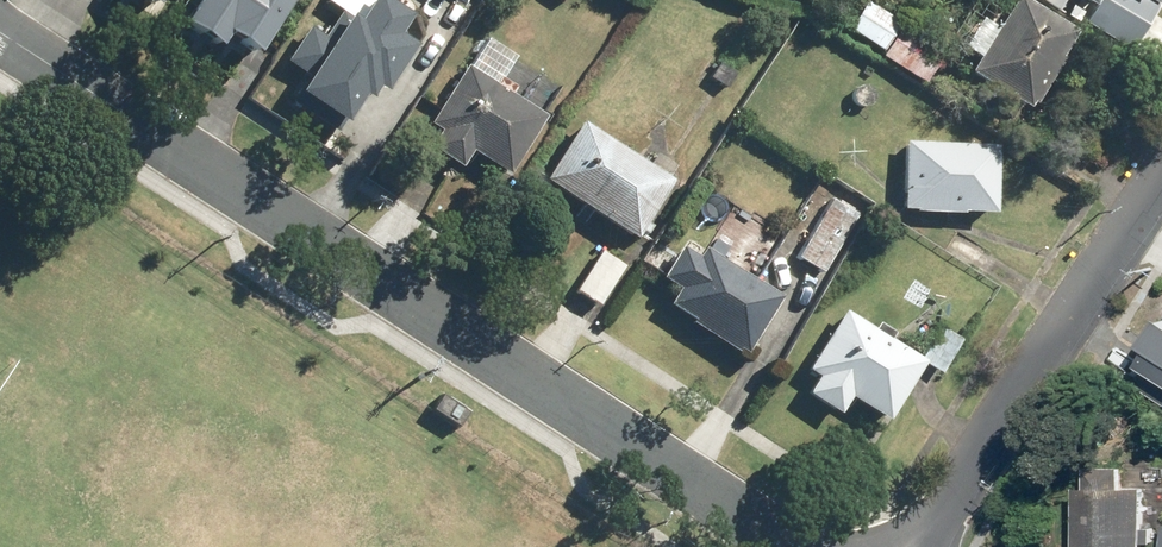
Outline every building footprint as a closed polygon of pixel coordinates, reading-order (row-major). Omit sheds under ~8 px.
[(153,10),(160,0),(138,0),(153,10)] [(182,26),(220,51),(227,40),(256,59),(296,0),(200,0),(182,26)] [(340,132),(363,98),(370,103),(406,49),(399,44),(412,25),(373,0),(357,0),(330,41),(317,33),(293,70),(305,78),(291,100),(340,132)] [(967,72),(1027,110),(1076,32),(1026,0),(1014,0),(996,28),(982,20),(975,32),(967,27),(956,44),(976,57),(967,72)] [(1056,9),(1128,56),(1161,5),(1161,0),(1062,0),(1056,9)] [(863,1),(843,32),(923,85),(943,54),(863,1)] [(435,130),(424,147),(455,167),(466,151),(502,175),(542,116),(535,112),(554,84),(484,38),(466,66),(463,64),(424,123),(435,130)] [(578,121),(540,180),(632,239),(670,179),(578,121)] [(903,141),(900,211),(992,214),(994,145),(903,141)] [(826,196),(791,255),(819,272),(855,213),(826,196)] [(674,288),(664,303),(741,353),(778,296),(762,286),(777,263),(739,238),(724,261),(702,247),(695,257),(678,246),(658,277),(674,288)] [(597,248),(570,289),(595,305),(622,264),(597,248)] [(814,376),(802,394),(836,415),(846,399),(884,423),(921,364),(937,375),(959,340),(938,327),(918,359),(841,311),(804,370),(814,376)] [(1159,317),(1138,350),(1161,366),(1161,319),(1159,317)] [(1078,546),(1145,546),(1145,485),(1124,485),(1124,464),(1088,464),(1088,483),(1078,483),(1078,546)]
